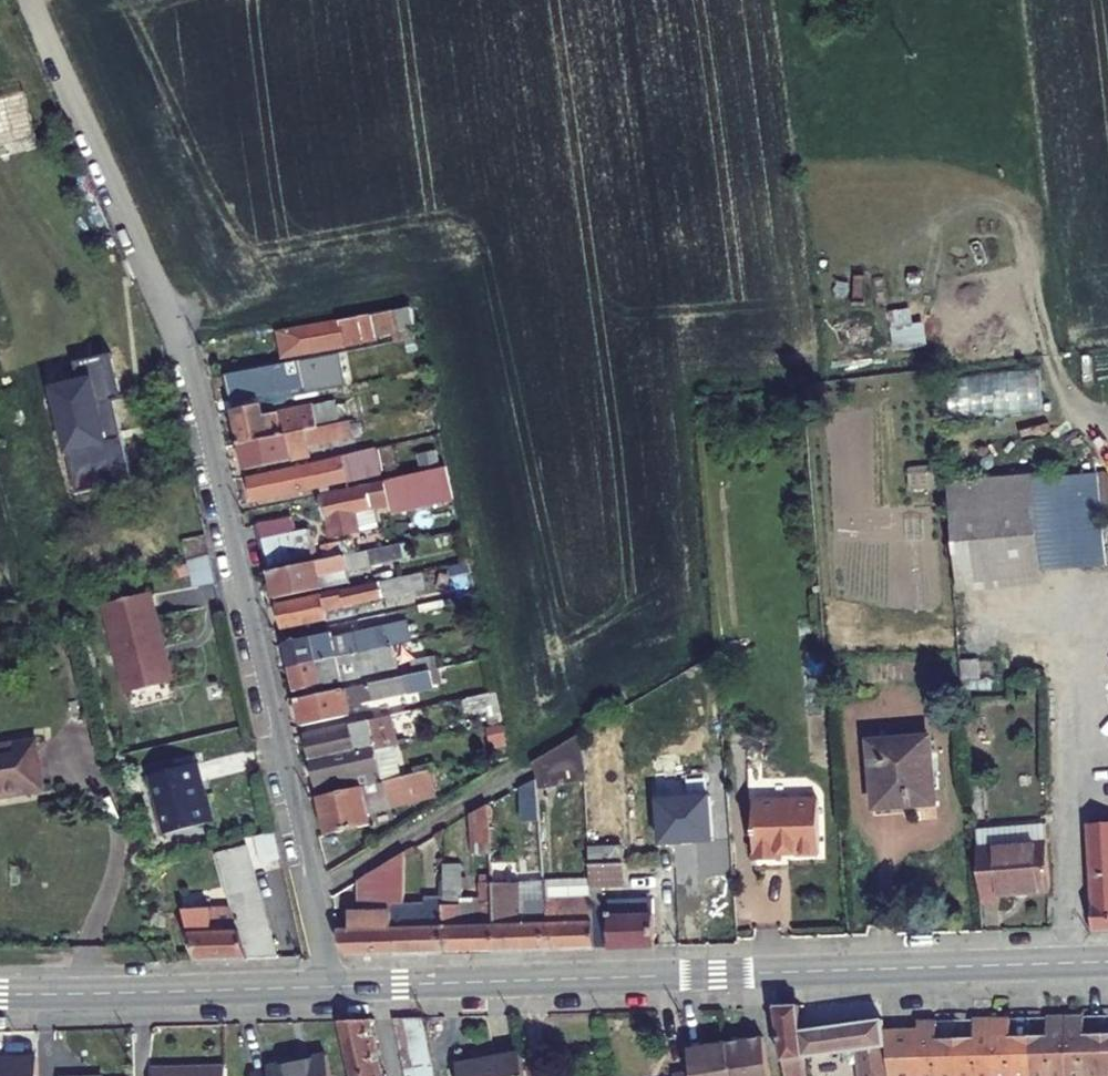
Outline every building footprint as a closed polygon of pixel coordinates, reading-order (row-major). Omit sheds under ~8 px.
[(41,149),(26,92),(0,99),(0,160),(41,149)] [(423,325),(419,309),(280,335),(285,358),(379,341),(378,335),(405,328),(423,325)] [(891,350),(926,349),(925,325),(912,325),(912,309),(890,310),(891,350)] [(426,338),(423,325),(405,328),(407,341),(426,338)] [(51,388),(72,494),(127,484),(102,356),(71,362),(75,384),(51,388)] [(226,378),(231,402),(320,384),(315,360),(226,378)] [(1041,373),(947,375),(948,416),(1042,414),(1041,373)] [(340,425),(335,402),(264,417),(262,406),(234,412),(241,446),(340,425)] [(241,446),(247,470),(311,456),(308,445),(352,436),(350,423),(340,425),(241,446)] [(249,478),(254,502),(352,481),(347,457),(249,478)] [(320,496),(326,520),(330,519),(332,528),(366,520),(364,512),(371,510),(370,504),(396,498),(399,513),(453,501),(446,468),(320,496)] [(959,479),(968,590),(1053,583),(1052,569),(1044,477),(1044,472),(959,479)] [(1071,475),(1079,567),(1107,564),(1107,479),(1107,472),(1071,475)] [(1044,477),(1052,569),(1079,567),(1071,475),(1044,477)] [(366,520),(332,528),(336,542),(369,534),(366,520)] [(263,543),(295,536),(292,521),(260,528),(263,543)] [(263,543),(268,566),(316,556),(311,533),(295,536),(263,543)] [(187,561),(212,554),(207,535),(182,541),(187,561)] [(346,558),(349,570),(360,568),(363,580),(381,576),(378,564),(387,562),(385,549),(346,558)] [(270,575),(275,599),(322,588),(317,564),(270,575)] [(277,606),(282,631),(329,621),(327,614),(417,594),(413,576),(277,606)] [(153,593),(108,605),(132,694),(178,681),(153,593)] [(285,644),(291,671),(395,648),(412,644),(408,624),(333,641),(332,633),(285,644)] [(291,671),(296,694),(363,680),(362,677),(398,668),(395,648),(291,671)] [(406,663),(409,678),(434,672),(470,665),(467,650),(406,663)] [(298,702),(304,727),(351,717),(349,707),(438,688),(434,672),(409,678),(298,702)] [(306,736),(311,760),(375,746),(375,749),(398,744),(392,717),(306,736)] [(534,765),(540,783),(584,757),(582,735),(534,765)] [(882,740),(887,803),(943,800),(939,736),(882,740)] [(42,788),(34,743),(0,749),(0,794),(42,788)] [(375,746),(311,760),(320,797),(405,778),(398,747),(376,752),(375,749),(375,746)] [(144,777),(161,840),(214,825),(196,763),(144,777)] [(320,797),(328,835),(372,825),(370,813),(439,797),(433,772),(405,778),(320,797)] [(791,851),(831,849),(828,793),(763,796),(766,856),(791,855),(791,851)] [(472,815),(473,855),(491,855),(490,805),(472,815)] [(984,825),(989,899),(1008,897),(1007,891),(1060,887),(1055,820),(984,825)] [(1101,931),(1107,930),(1107,820),(1095,821),(1101,931)] [(184,911),(197,962),(248,960),(220,852),(214,827),(199,830),(213,883),(217,882),(225,909),(184,911)] [(274,833),(253,839),(260,866),(281,860),(274,833)] [(249,845),(220,852),(248,960),(279,959),(268,921),(256,924),(252,904),(264,901),(249,845)] [(590,847),(593,897),(597,949),(655,947),(654,900),(605,901),(605,888),(627,887),(624,846),(590,847)] [(393,905),(405,904),(405,855),(391,864),(393,905)] [(357,957),(394,955),(393,905),(391,864),(365,878),(372,897),(364,898),(364,914),(353,914),(354,931),(341,931),(351,951),(357,957)] [(445,877),(463,876),(462,865),(447,865),(445,877)] [(445,954),(495,952),(492,883),(492,878),(481,878),(482,886),(480,886),(481,902),(464,903),(463,876),(445,877),(443,903),(443,904),(445,954)] [(506,882),(492,883),(495,952),(547,950),(545,899),(544,890),(533,890),(534,925),(519,925),(518,887),(507,887),(506,882)] [(593,897),(545,899),(547,950),(597,949),(593,897)] [(252,904),(256,924),(268,921),(264,901),(252,904)] [(394,955),(445,954),(443,904),(427,904),(428,911),(405,912),(405,904),(393,905),(394,955)] [(776,1003),(786,1075),(809,1075),(806,1057),(802,1028),(799,1003),(776,1003)] [(1029,1034),(1030,1075),(1067,1075),(1066,1014),(1048,1014),(1049,1033),(1029,1034)] [(1066,1014),(1067,1075),(1104,1075),(1103,1031),(1085,1032),(1085,1014),(1066,1014)] [(423,1015),(404,1016),(414,1060),(432,1056),(423,1015)] [(955,1035),(956,1075),(994,1075),(992,1016),(973,1016),(974,1035),(955,1035)] [(992,1016),(994,1075),(1030,1075),(1029,1034),(1011,1034),(1010,1016),(992,1016)] [(368,1017),(340,1018),(353,1073),(379,1068),(368,1017)] [(806,1057),(842,1052),(844,1065),(848,1067),(860,1066),(861,1075),(892,1075),(885,1026),(884,1018),(802,1028),(806,1057)] [(937,1018),(917,1018),(918,1025),(885,1026),(892,1075),(956,1075),(955,1035),(938,1036),(937,1018)] [(688,1046),(692,1069),(693,1075),(770,1075),(763,1034),(688,1046)] [(458,1064),(460,1075),(525,1075),(521,1052),(458,1064)] [(252,1074),(252,1075),(331,1075),(326,1053),(268,1066),(269,1070),(252,1074)] [(38,1056),(0,1057),(0,1075),(38,1075),(38,1056)] [(432,1056),(414,1060),(417,1075),(437,1075),(432,1056)] [(354,1075),(381,1075),(379,1068),(353,1073),(354,1075)]
